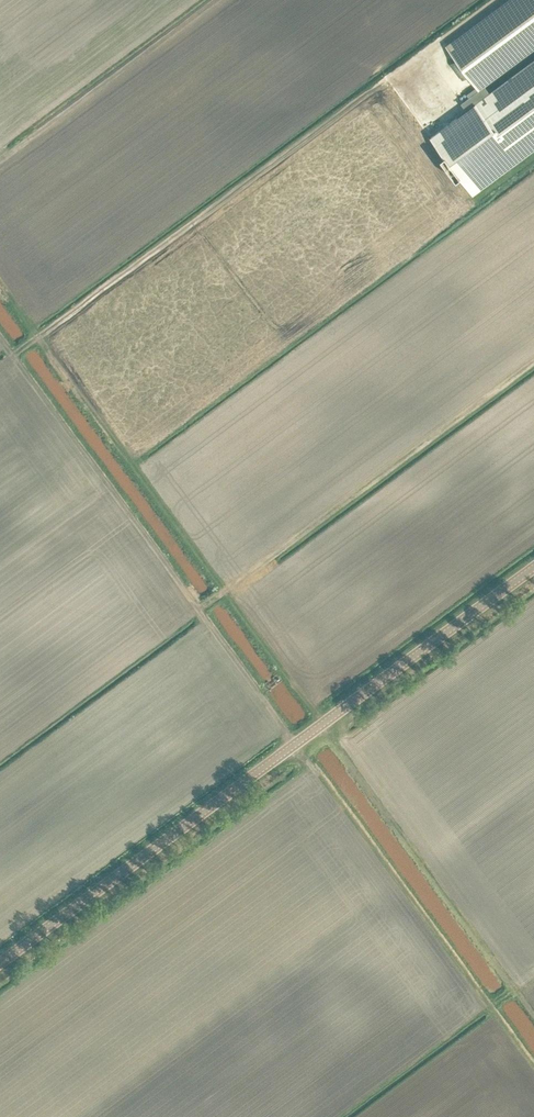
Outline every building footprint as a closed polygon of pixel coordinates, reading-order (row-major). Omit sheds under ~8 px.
[(446,45),(456,59),(450,64),(462,80),(468,75),(478,89),(484,85),(533,48),(533,0),(506,0),(446,45)] [(533,148),(533,61),(491,94),(484,85),(478,89),(460,102),(466,110),(431,136),(444,154),(473,193),(533,148)]
